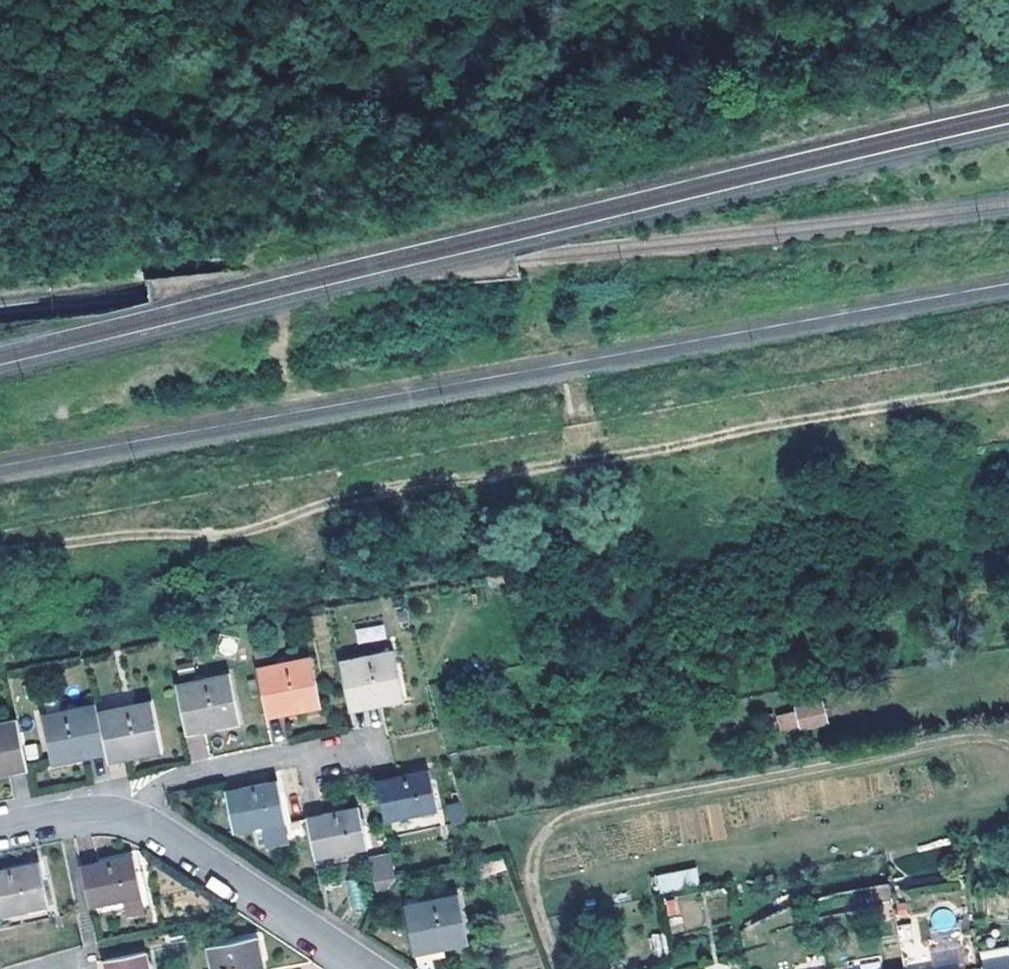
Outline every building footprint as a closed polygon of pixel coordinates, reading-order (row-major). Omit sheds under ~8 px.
[(355,629),(357,643),(385,639),(384,625),(355,629)] [(396,651),(343,661),(350,699),(380,694),(382,704),(407,699),(396,651)] [(260,669),(268,707),(295,701),(298,712),(323,706),(312,658),(260,669)] [(232,675),(178,685),(189,735),(242,724),(232,675)] [(380,694),(350,699),(353,710),(382,704),(380,694)] [(268,707),(270,719),(298,712),(295,701),(268,707)] [(779,734),(827,725),(823,702),(775,711),(779,734)] [(109,755),(112,764),(164,753),(155,704),(101,715),(107,742),(109,755)] [(78,749),(107,742),(101,715),(99,706),(45,717),(55,766),(80,761),(78,749)] [(21,721),(0,726),(0,764),(29,758),(21,722),(21,721)] [(80,761),(109,755),(107,742),(78,749),(80,761)] [(29,758),(0,764),(0,768),(2,777),(31,771),(29,758)] [(380,783),(388,823),(441,812),(432,772),(380,783)] [(238,834),(289,824),(281,783),(231,794),(238,834)] [(468,823),(462,804),(449,808),(454,828),(468,824),(468,823)] [(310,821),(318,862),(370,850),(361,810),(310,821)] [(83,868),(92,908),(144,895),(135,856),(83,868)] [(386,902),(401,879),(396,860),(378,865),(386,902)] [(53,908),(43,867),(0,876),(0,920),(53,908)] [(658,893),(699,885),(696,867),(654,875),(658,893)] [(450,949),(473,944),(463,896),(410,907),(418,945),(448,939),(450,949)] [(420,955),(450,949),(448,939),(418,945),(420,955)] [(216,968),(256,968),(255,968),(265,967),(261,940),(212,949),(216,968)] [(108,963),(109,968),(151,968),(148,955),(108,963)] [(984,965),(984,968),(1008,968),(1008,961),(984,965)]
